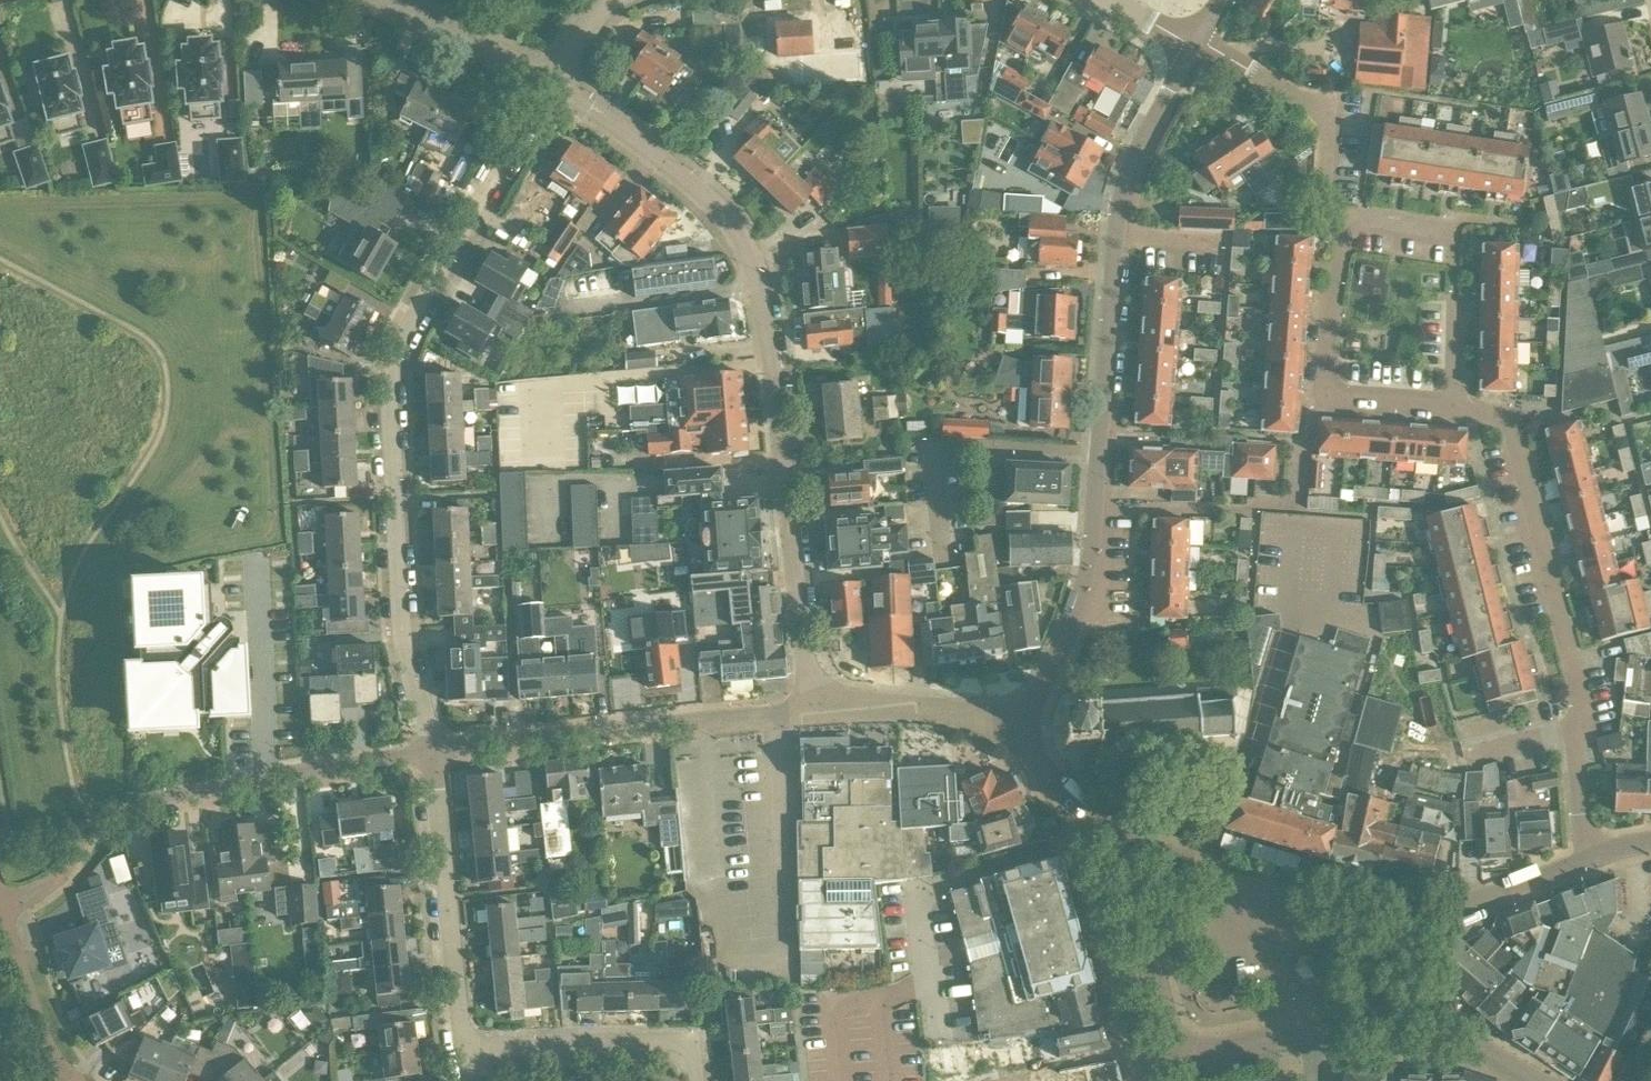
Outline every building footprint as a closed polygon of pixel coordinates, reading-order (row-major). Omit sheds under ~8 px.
[(1420,12),(1467,0),(1417,0),(1420,12)] [(1526,34),(1543,29),(1535,0),(1517,0),(1526,34)] [(1580,20),(1645,3),(1644,0),(1596,0),(1590,2),(1589,0),(1575,0),(1580,20)] [(728,68),(743,67),(738,3),(692,7),(694,29),(708,27),(714,15),(722,14),(723,26),(725,26),(728,68)] [(1032,45),(1047,18),(1023,6),(1008,32),(1032,45)] [(1355,85),(1425,91),(1431,19),(1376,14),(1375,24),(1360,23),(1355,85)] [(1047,18),(1032,45),(1057,60),(1072,33),(1047,18)] [(914,25),(914,32),(899,33),(901,75),(944,72),(941,24),(930,24),(929,20),(916,21),(916,25),(914,25)] [(1434,21),(1433,46),(1442,47),(1443,21),(1434,21)] [(1576,21),(1526,34),(1530,50),(1580,36),(1576,21)] [(945,85),(946,96),(946,102),(968,100),(966,70),(979,69),(988,25),(968,26),(968,22),(941,24),(944,72),(945,85)] [(813,59),(812,55),(810,24),(776,26),(778,57),(800,56),(802,85),(846,81),(846,79),(855,79),(853,58),(844,58),(844,56),(813,59)] [(1606,72),(1631,66),(1620,25),(1582,35),(1592,76),(1598,74),(1606,72)] [(669,56),(672,52),(642,31),(633,45),(643,52),(631,70),(643,79),(641,82),(662,97),(671,85),(680,91),(692,73),(683,67),(684,66),(669,56)] [(222,85),(221,62),(218,62),(217,46),(211,46),(210,40),(190,41),(191,48),(184,48),(185,64),(179,65),(180,88),(187,88),(188,104),(190,104),(190,113),(221,110),(220,101),(221,101),(220,85),(222,85)] [(115,46),(116,52),(110,53),(112,69),(106,70),(109,94),(116,93),(119,108),(120,108),(123,126),(153,121),(150,103),(151,103),(149,87),(151,87),(147,64),(145,64),(142,48),(136,49),(135,43),(115,46)] [(1104,85),(1119,58),(1096,45),(1082,69),(1071,63),(1049,104),(1068,115),(1089,77),(1104,85)] [(320,101),(321,113),(348,112),(348,119),(364,118),(360,46),(344,47),(344,62),(317,63),(319,101),(320,101)] [(60,53),(41,58),(42,65),(36,66),(40,83),(34,85),(38,104),(45,103),(49,120),(50,120),(54,137),(84,130),(80,112),(81,112),(77,96),(80,96),(74,73),(72,74),(68,58),(62,60),(60,53)] [(1145,72),(1119,58),(1104,85),(1120,94),(1105,121),(1090,113),(1083,124),(1108,138),(1130,99),(1141,105),(1152,84),(1142,78),(1145,72)] [(278,65),(279,85),(274,85),(275,103),(300,102),(301,117),(306,117),(307,130),(321,129),(320,101),(319,101),(317,63),(278,65)] [(1010,86),(1018,72),(1007,67),(1000,81),(1006,84),(1010,86)] [(264,104),(263,71),(245,71),(247,105),(264,104)] [(1030,79),(1018,72),(1010,86),(1019,91),(1022,92),(1030,79)] [(1606,72),(1598,74),(1602,88),(1610,86),(1606,72)] [(429,129),(445,95),(419,82),(417,85),(401,77),(396,88),(412,96),(400,121),(410,126),(413,121),(429,129)] [(1010,86),(1006,84),(1001,93),(1015,99),(1019,91),(1010,86)] [(13,133),(10,124),(11,124),(6,108),(8,108),(0,85),(0,137),(13,133)] [(936,97),(946,96),(945,85),(936,85),(936,97)] [(743,87),(725,110),(738,121),(757,99),(743,87)] [(1016,105),(1045,122),(1053,108),(1023,91),(1016,105)] [(1549,122),(1600,109),(1595,92),(1545,105),(1549,122)] [(445,95),(429,129),(445,137),(443,142),(453,147),(472,108),(445,95)] [(1612,134),(1646,125),(1638,96),(1604,105),(1612,134)] [(1083,124),(1090,113),(1079,107),(1072,118),(1083,124)] [(763,187),(784,166),(801,150),(786,136),(779,141),(775,138),(779,134),(761,116),(745,133),(753,141),(735,160),(763,187)] [(984,142),(983,118),(963,119),(964,142),(984,142)] [(1425,183),(1433,134),(1420,132),(1422,121),(1400,118),(1398,128),(1374,125),(1366,174),(1391,178),(1390,186),(1410,189),(1412,181),(1425,183)] [(1103,150),(1061,127),(1054,124),(1043,144),(1044,144),(1092,170),(1103,150)] [(1446,136),(1433,134),(1425,183),(1439,186),(1438,193),(1458,196),(1459,189),(1473,191),(1480,141),(1468,139),(1469,128),(1447,125),(1446,136)] [(1603,136),(1607,154),(1616,152),(1620,164),(1650,156),(1650,146),(1646,125),(1612,134),(1603,136)] [(1219,140),(1217,141),(1239,173),(1246,183),(1256,196),(1272,186),(1256,161),(1272,150),(1262,134),(1256,138),(1248,126),(1241,131),(1238,127),(1229,134),(1227,131),(1224,131),(1218,135),(1217,138),(1219,140)] [(1493,143),(1480,141),(1473,191),(1486,193),(1486,201),(1505,204),(1506,196),(1521,198),(1529,148),(1515,147),(1517,136),(1495,132),(1493,143)] [(1239,173),(1217,141),(1216,142),(1214,140),(1212,139),(1205,143),(1205,146),(1206,148),(1196,155),(1225,197),(1246,183),(1239,173)] [(219,142),(222,177),(243,176),(241,140),(219,142)] [(553,177),(555,179),(551,184),(549,188),(564,198),(566,195),(570,189),(571,190),(593,158),(567,140),(555,156),(563,162),(553,177)] [(84,147),(94,186),(115,181),(105,142),(84,147)] [(178,144),(157,147),(160,165),(145,167),(148,185),(184,179),(178,144)] [(1092,170),(1044,144),(1029,172),(1044,180),(1071,195),(1075,187),(1081,190),(1084,184),(1087,183),(1091,176),(1090,173),(1092,170)] [(16,154),(28,188),(48,181),(37,147),(16,154)] [(433,187),(447,159),(436,154),(428,171),(419,166),(413,177),(433,187)] [(593,158),(571,190),(592,204),(603,189),(610,194),(622,177),(593,158)] [(784,166),(766,184),(776,194),(774,197),(792,214),(810,195),(819,204),(835,187),(816,169),(802,183),(784,166)] [(1565,175),(1550,178),(1554,196),(1569,192),(1565,175)] [(1634,189),(1630,176),(1616,180),(1569,192),(1566,212),(1582,208),(1589,206),(1590,210),(1609,205),(1626,211),(1631,210),(1634,221),(1650,217),(1650,185),(1634,189)] [(330,194),(328,210),(356,227),(337,260),(376,282),(397,245),(376,233),(384,220),(393,225),(410,196),(383,181),(366,210),(342,196),(330,194)] [(622,209),(638,222),(643,226),(661,205),(640,187),(622,209)] [(972,188),(969,208),(1000,213),(1003,193),(972,188)] [(1003,213),(1043,215),(1044,198),(1004,196),(1003,213)] [(1558,214),(1554,196),(1543,198),(1553,242),(1564,239),(1558,214)] [(638,222),(613,253),(608,259),(616,266),(634,264),(640,257),(642,259),(676,218),(661,205),(643,226),(638,222)] [(959,206),(932,206),(932,231),(959,231),(959,206)] [(638,222),(622,209),(596,239),(613,253),(638,222)] [(558,264),(581,231),(585,234),(597,217),(587,210),(575,227),(561,217),(538,251),(558,264)] [(1179,228),(1194,229),(1232,231),(1233,212),(1180,210),(1179,228)] [(1078,237),(1065,236),(1066,217),(1020,214),(1019,227),(1029,228),(1027,262),(1076,266),(1078,237)] [(1310,217),(1275,217),(1275,231),(1311,231),(1310,217)] [(1622,224),(1630,254),(1610,260),(1613,272),(1639,266),(1650,263),(1650,217),(1634,221),(1622,224)] [(851,258),(887,255),(885,228),(849,231),(851,258)] [(1273,263),(1311,265),(1312,241),(1275,238),(1273,263)] [(1481,245),(1481,270),(1518,271),(1519,246),(1481,245)] [(579,246),(559,275),(563,277),(592,271),(590,254),(579,246)] [(1231,259),(1242,260),(1243,249),(1232,248),(1231,259)] [(1566,269),(1567,251),(1552,250),(1550,268),(1566,269)] [(804,309),(833,307),(830,272),(837,271),(835,251),(805,254),(807,273),(801,273),(804,309)] [(1571,283),(1589,279),(1582,252),(1569,255),(1569,263),(1571,283)] [(492,307),(525,325),(532,312),(516,303),(525,287),(518,283),(528,266),(511,257),(507,264),(491,255),(488,262),(482,262),(478,270),(480,274),(476,281),(499,294),(492,307)] [(713,256),(631,267),(635,297),(717,286),(713,256)] [(1242,260),(1231,259),(1230,271),(1242,272),(1242,260)] [(1374,278),(1387,279),(1389,262),(1376,261),(1374,278)] [(1311,265),(1273,263),(1271,287),(1309,289),(1311,265)] [(1613,272),(1589,279),(1571,283),(1567,284),(1562,388),(1562,413),(1617,400),(1611,375),(1604,348),(1590,295),(1643,281),(1639,266),(1613,272)] [(1481,270),(1480,294),(1518,295),(1518,271),(1481,270)] [(991,297),(1025,290),(1026,272),(993,271),(991,297)] [(552,276),(537,308),(553,307),(564,277),(563,277),(559,275),(552,276)] [(1145,278),(1143,303),(1180,306),(1182,281),(1145,278)] [(1549,296),(1561,296),(1561,285),(1549,284),(1549,296)] [(1309,289),(1271,287),(1270,311),(1307,314),(1309,289)] [(1020,294),(1020,317),(1073,319),(1074,312),(1077,311),(1077,304),(1074,303),(1074,299),(1057,299),(1058,290),(1020,294)] [(334,318),(341,307),(316,293),(310,305),(322,312),(334,318)] [(1480,294),(1480,318),(1517,319),(1518,295),(1480,294)] [(347,295),(334,318),(364,334),(376,310),(347,295)] [(1228,296),(1227,307),(1239,308),(1240,297),(1228,296)] [(1549,296),(1548,307),(1560,308),(1561,296),(1549,296)] [(689,314),(691,332),(692,336),(706,334),(706,339),(731,336),(729,327),(731,327),(728,299),(675,306),(676,315),(689,314)] [(1209,314),(1210,303),(1198,302),(1197,314),(1209,314)] [(1180,306),(1143,303),(1141,327),(1178,330),(1180,306)] [(1210,303),(1209,314),(1220,315),(1221,304),(1210,303)] [(304,316),(316,323),(322,312),(310,305),(304,316)] [(525,325),(492,307),(485,319),(462,306),(458,312),(453,312),(449,321),(451,325),(447,332),(463,341),(459,348),(476,357),(488,335),(496,339),(501,329),(517,338),(525,325)] [(676,315),(675,306),(634,311),(637,339),(691,332),(689,314),(676,315)] [(1239,308),(1227,307),(1227,319),(1238,320),(1239,308)] [(893,308),(890,308),(865,311),(865,309),(804,315),(807,349),(852,345),(851,330),(867,329),(870,358),(895,356),(894,353),(896,353),(893,308)] [(900,308),(893,308),(896,353),(905,352),(903,318),(901,318),(900,308)] [(1307,314),(1270,311),(1268,335),(1305,338),(1307,314)] [(1005,335),(1005,330),(1006,316),(993,316),(992,316),(991,334),(1005,335)] [(1073,326),(1073,319),(1020,317),(1007,317),(1006,316),(1005,330),(1024,331),(1024,336),(1035,337),(1035,338),(1072,339),(1073,336),(1076,335),(1076,328),(1073,326)] [(364,334),(334,318),(322,342),(351,358),(364,334)] [(1480,318),(1480,343),(1517,343),(1517,319),(1480,318)] [(1548,320),(1547,344),(1558,344),(1560,320),(1548,320)] [(1178,330),(1141,327),(1139,351),(1177,354),(1178,330)] [(1268,335),(1266,359),(1303,362),(1305,338),(1268,335)] [(1604,348),(1611,375),(1650,365),(1650,369),(1650,336),(1604,348)] [(1480,343),(1479,367),(1516,367),(1517,343),(1480,343)] [(1225,344),(1224,355),(1235,356),(1236,345),(1225,344)] [(1558,344),(1547,344),(1546,355),(1558,356),(1558,344)] [(1205,362),(1206,351),(1194,350),(1194,361),(1205,362)] [(1177,354),(1139,351),(1138,376),(1175,378),(1177,354)] [(1206,351),(1205,362),(1217,363),(1217,351),(1206,351)] [(627,353),(628,368),(658,367),(658,353),(627,353)] [(1235,356),(1224,355),(1223,366),(1234,367),(1235,356)] [(1035,360),(1035,364),(1020,363),(1002,357),(992,387),(1008,388),(1007,391),(1021,391),(1021,389),(1071,392),(1072,375),(1076,375),(1076,366),(1072,365),(1072,361),(1035,360)] [(1266,359),(1264,383),(1301,386),(1303,362),(1266,359)] [(1516,367),(1479,367),(1479,392),(1516,392),(1516,367)] [(428,402),(461,400),(460,373),(427,375),(428,402)] [(632,432),(636,431),(649,430),(649,437),(689,434),(702,433),(702,428),(718,427),(719,431),(731,430),(730,423),(746,421),(744,388),(742,388),(741,373),(708,376),(679,378),(681,413),(669,414),(668,414),(667,409),(664,406),(629,408),(631,432),(632,432)] [(1175,378),(1138,376),(1136,400),(1173,403),(1175,378)] [(309,382),(311,409),(320,409),(353,407),(352,380),(309,382)] [(825,414),(860,411),(858,383),(822,386),(825,414)] [(1264,383),(1262,407),(1299,410),(1301,386),(1264,383)] [(1556,398),(1556,386),(1545,386),(1544,397),(1556,398)] [(475,401),(495,400),(495,389),(474,390),(475,401)] [(1021,391),(1007,391),(1007,403),(1018,403),(1017,424),(1020,428),(1070,429),(1071,392),(1021,389),(1021,391)] [(1220,403),(1232,404),(1233,393),(1221,392),(1220,403)] [(898,403),(898,400),(897,401),(897,396),(872,398),(873,410),(898,407),(898,403)] [(1202,410),(1202,399),(1191,398),(1190,409),(1202,410)] [(1214,400),(1202,399),(1202,410),(1213,411),(1214,400)] [(463,426),(461,400),(428,402),(430,428),(463,426)] [(496,411),(495,400),(475,401),(475,412),(496,411)] [(906,400),(898,400),(898,403),(898,407),(898,414),(908,413),(906,400)] [(1173,403),(1136,400),(1134,425),(1171,427),(1173,403)] [(1232,404),(1220,403),(1219,415),(1231,416),(1232,404)] [(353,407),(320,409),(322,435),(355,433),(353,407)] [(898,414),(898,407),(873,410),(875,422),(890,420),(898,419),(898,414)] [(1299,410),(1262,407),(1260,432),(1297,434),(1299,410)] [(292,410),(292,411),(293,421),(306,420),(306,409),(292,410)] [(863,438),(860,411),(825,414),(827,442),(863,438)] [(1343,458),(1346,421),(1322,419),(1318,456),(1343,458)] [(987,439),(988,423),(944,420),(943,437),(987,439)] [(749,456),(746,421),(730,423),(731,430),(719,431),(718,427),(702,428),(702,433),(689,434),(690,446),(691,446),(708,444),(709,455),(734,453),(735,457),(749,456)] [(1346,421),(1343,458),(1367,460),(1370,422),(1346,421)] [(1394,424),(1370,422),(1367,460),(1391,462),(1394,424)] [(1550,456),(1586,446),(1580,422),(1544,431),(1550,456)] [(1418,426),(1394,424),(1391,462),(1415,463),(1418,426)] [(1614,439),(1625,436),(1623,425),(1612,428),(1614,439)] [(463,426),(430,428),(431,454),(464,453),(463,426)] [(1442,428),(1418,426),(1415,463),(1440,465),(1442,428)] [(1467,430),(1442,428),(1440,465),(1464,467),(1467,430)] [(649,430),(636,431),(637,447),(649,447),(649,454),(671,452),(671,453),(691,451),(691,446),(690,446),(689,434),(649,437),(649,430)] [(355,433),(322,435),(323,461),(356,459),(355,433)] [(477,454),(493,453),(492,441),(477,442),(477,454)] [(1592,470),(1586,446),(1550,456),(1556,479),(1592,470)] [(1224,455),(1224,472),(1224,476),(1272,479),(1274,449),(1236,447),(1235,456),(1224,455)] [(1130,449),(1130,469),(1198,471),(1224,472),(1224,455),(1224,452),(1190,451),(1190,450),(1130,449)] [(1621,462),(1631,460),(1629,449),(1618,451),(1621,462)] [(294,463),(308,462),(308,451),(294,452),(294,463)] [(465,480),(464,453),(431,454),(432,482),(465,480)] [(601,458),(591,459),(592,470),(602,469),(601,458)] [(356,459),(323,461),(324,488),(358,486),(356,459)] [(1631,460),(1621,462),(1624,473),(1634,471),(1631,460)] [(308,462),(294,463),(295,474),(309,473),(308,462)] [(1312,462),(1310,490),(1321,491),(1323,463),(1312,462)] [(1067,508),(1069,468),(1007,464),(1005,504),(1067,508)] [(1641,466),(1646,487),(1650,486),(1650,464),(1641,466)] [(666,496),(657,497),(658,510),(702,507),(701,504),(722,502),(721,494),(722,493),(720,469),(665,473),(666,496)] [(1198,471),(1130,469),(1129,488),(1171,490),(1171,503),(1197,504),(1198,471)] [(1592,470),(1556,479),(1562,502),(1598,493),(1592,470)] [(833,505),(868,502),(865,473),(830,477),(833,505)] [(500,494),(525,492),(524,476),(499,478),(500,494)] [(571,504),(597,502),(596,486),(570,488),(571,504)] [(1447,506),(1480,497),(1477,486),(1444,494),(1447,506)] [(1364,500),(1365,488),(1354,487),(1353,499),(1364,500)] [(1376,489),(1365,488),(1364,500),(1376,501),(1376,489)] [(1401,503),(1412,503),(1413,492),(1402,491),(1401,503)] [(527,507),(525,492),(500,494),(501,509),(527,507)] [(1424,493),(1413,492),(1412,503),(1424,504),(1424,493)] [(1604,516),(1598,493),(1562,502),(1567,525),(1604,516)] [(1633,509),(1643,506),(1641,495),(1630,498),(1633,509)] [(658,510),(657,497),(631,499),(632,515),(658,513),(658,510)] [(1320,499),(1308,497),(1307,509),(1319,510),(1320,499)] [(757,500),(722,502),(701,504),(702,507),(707,574),(763,570),(761,549),(763,549),(760,521),(759,521),(757,500)] [(597,502),(571,504),(573,519),(598,517),(597,502)] [(904,521),(903,506),(885,507),(886,522),(904,521)] [(1483,540),(1490,538),(1485,519),(1478,521),(1474,506),(1426,518),(1438,566),(1486,553),(1483,540)] [(1643,506),(1633,509),(1636,520),(1646,517),(1643,506)] [(528,522),(527,507),(501,509),(502,524),(528,522)] [(1377,519),(1411,521),(1412,510),(1378,508),(1377,519)] [(435,539),(468,537),(467,510),(434,512),(435,539)] [(659,527),(658,513),(632,515),(633,529),(659,527)] [(1032,513),(1007,513),(1007,535),(1010,535),(1031,534),(1032,534),(1032,513)] [(327,543),(360,541),(359,514),(326,516),(327,543)] [(880,555),(907,553),(905,527),(878,529),(877,516),(826,521),(827,533),(826,533),(828,559),(829,559),(830,572),(881,567),(880,555)] [(1610,540),(1604,516),(1567,525),(1573,549),(1610,540)] [(599,532),(598,517),(573,519),(574,534),(599,532)] [(1252,520),(1241,519),(1240,531),(1251,532),(1252,520)] [(1152,520),(1152,546),(1189,546),(1189,521),(1152,520)] [(528,522),(502,524),(503,539),(529,537),(528,522)] [(482,536),(497,535),(496,524),(481,525),(482,536)] [(660,543),(659,527),(633,529),(634,545),(660,543)] [(599,532),(574,534),(575,550),(601,548),(599,532)] [(298,545),(313,544),(313,533),(298,534),(298,545)] [(497,535),(482,536),(483,547),(498,546),(497,535)] [(965,556),(970,604),(971,609),(976,607),(979,627),(983,657),(1006,654),(998,605),(1003,605),(1000,588),(998,576),(991,535),(974,538),(976,554),(965,556)] [(1071,535),(1011,535),(1011,568),(1071,567),(1071,549),(1075,549),(1075,543),(1071,543),(1071,535)] [(470,564),(468,537),(435,539),(437,565),(470,564)] [(529,537),(503,539),(504,555),(530,553),(529,537)] [(1610,540),(1573,549),(1579,572),(1616,563),(1610,540)] [(360,541),(327,543),(329,569),(362,568),(360,541)] [(1650,554),(1650,542),(1641,544),(1644,555),(1650,554)] [(313,544),(298,545),(299,556),(314,555),(313,544)] [(1152,546),(1151,570),(1188,571),(1189,546),(1152,546)] [(1486,553),(1438,566),(1449,612),(1498,600),(1494,587),(1502,585),(1497,565),(1489,567),(1486,553)] [(1375,555),(1374,566),(1385,567),(1386,556),(1375,555)] [(937,584),(934,559),(908,563),(909,574),(910,574),(910,590),(923,588),(923,586),(937,584)] [(909,574),(908,563),(908,560),(890,563),(892,576),(909,574)] [(1238,561),(1237,572),(1248,572),(1249,561),(1238,561)] [(1616,563),(1579,572),(1585,596),(1590,595),(1589,593),(1621,585),(1616,563)] [(470,564),(437,565),(438,591),(471,589),(484,589),(499,588),(498,577),(470,578),(470,564)] [(1374,566),(1373,578),(1372,592),(1391,593),(1384,578),(1385,567),(1374,566)] [(362,568),(329,569),(330,596),(363,595),(362,568)] [(591,579),(588,579),(589,587),(600,586),(599,569),(591,570),(591,579)] [(1151,570),(1151,594),(1188,595),(1188,571),(1151,570)] [(752,590),(751,572),(691,576),(692,593),(710,592),(728,591),(732,625),(732,627),(741,626),(782,623),(779,588),(752,590)] [(1248,572),(1237,572),(1236,583),(1247,584),(1248,572)] [(873,577),(874,618),(870,618),(872,669),(912,668),(910,616),(909,590),(910,590),(910,574),(909,574),(892,576),(892,577),(873,577)] [(998,576),(1000,588),(1005,587),(1015,585),(1013,574),(998,576)] [(1590,595),(1593,607),(1585,609),(1590,629),(1598,627),(1601,642),(1650,629),(1646,616),(1650,615),(1650,591),(1641,594),(1638,580),(1621,585),(1589,593),(1590,595)] [(227,641),(223,637),(231,628),(226,623),(218,632),(213,628),(211,586),(200,587),(200,581),(182,582),(183,589),(168,590),(168,583),(151,584),(146,594),(137,599),(138,618),(144,617),(145,632),(138,632),(139,649),(142,649),(142,667),(129,668),(130,685),(137,685),(138,699),(131,700),(132,717),(142,722),(147,731),(165,730),(164,723),(179,723),(179,729),(196,728),(196,716),(214,715),(214,717),(234,716),(239,706),(248,701),(245,650),(241,650),(240,640),(227,641)] [(1005,587),(1000,588),(1003,605),(1007,604),(1014,652),(1039,649),(1036,627),(1046,625),(1044,613),(1043,607),(1040,607),(1036,582),(1015,585),(1005,587)] [(835,630),(862,627),(860,606),(862,605),(859,583),(831,585),(835,630)] [(295,598),(317,597),(316,585),(295,586),(295,598)] [(471,589),(438,591),(439,618),(472,617),(471,589)] [(728,591),(710,592),(713,626),(732,625),(728,591)] [(713,626),(710,592),(692,593),(692,594),(693,605),(696,628),(713,626)] [(1188,595),(1151,594),(1150,619),(1187,620),(1188,595)] [(1413,596),(1415,608),(1426,606),(1424,594),(1413,596)] [(317,597),(295,598),(296,609),(331,607),(332,621),(327,622),(327,632),(349,631),(348,622),(365,621),(363,595),(330,596),(317,597)] [(1245,610),(1246,598),(1235,597),(1234,609),(1245,610)] [(1501,613),(1498,600),(1449,612),(1461,660),(1474,657),(1510,648),(1509,646),(1506,633),(1514,631),(1509,612),(1501,613)] [(1380,619),(1409,615),(1407,601),(1379,605),(1379,609),(1380,619)] [(957,661),(952,620),(942,621),(940,604),(928,605),(929,617),(925,617),(926,624),(930,624),(932,648),(923,649),(925,664),(933,664),(934,665),(957,661)] [(953,607),(954,620),(952,620),(957,661),(983,657),(979,627),(976,607),(971,609),(970,604),(953,607)] [(1409,615),(1384,619),(1387,644),(1412,640),(1409,615)] [(568,658),(571,696),(597,694),(594,656),(588,657),(587,643),(583,643),(581,617),(561,618),(563,636),(567,635),(570,658),(568,658)] [(556,660),(542,661),(545,698),(571,696),(568,658),(570,658),(567,635),(563,636),(561,618),(543,620),(545,639),(555,638),(556,660)] [(1245,622),(1252,694),(1255,694),(1273,635),(1280,637),(1278,618),(1252,621),(1245,622)] [(786,678),(782,623),(741,626),(743,651),(753,651),(755,680),(756,680),(786,678)] [(1344,779),(1330,774),(1371,639),(1337,629),(1332,647),(1299,637),(1260,768),(1251,765),(1240,800),(1233,798),(1226,828),(1225,832),(1227,833),(1228,829),(1303,851),(1316,804),(1319,794),(1337,800),(1344,779)] [(1168,651),(1188,649),(1186,631),(1166,633),(1168,651)] [(1420,644),(1431,642),(1430,631),(1419,633),(1420,644)] [(1650,659),(1650,634),(1624,641),(1627,656),(1650,659)] [(655,639),(656,648),(645,650),(650,689),(677,686),(675,668),(680,668),(677,646),(676,646),(675,637),(655,639)] [(721,682),(755,680),(753,651),(743,651),(734,652),(734,642),(719,642),(719,651),(698,653),(699,676),(720,674),(721,682)] [(1431,642),(1420,644),(1422,655),(1433,653),(1431,642)] [(1522,642),(1509,646),(1510,648),(1474,657),(1486,705),(1535,693),(1531,676),(1539,674),(1534,655),(1526,657),(1522,642)] [(338,677),(378,675),(378,663),(375,663),(374,646),(336,648),(338,676),(338,677)] [(508,673),(507,658),(480,659),(479,647),(446,649),(447,676),(508,673)] [(535,648),(528,648),(519,649),(521,662),(517,663),(520,700),(545,698),(542,661),(536,661),(535,648)] [(1616,659),(1615,670),(1626,671),(1627,660),(1616,659)] [(311,675),(311,661),(300,661),(300,675),(311,675)] [(1419,685),(1441,681),(1440,670),(1417,673),(1419,685)] [(1626,671),(1615,670),(1613,681),(1625,683),(1626,671)] [(510,702),(508,673),(447,676),(449,703),(495,701),(495,703),(510,702)] [(1374,674),(1363,714),(1391,722),(1392,724),(1406,721),(1400,692),(1401,691),(1403,682),(1374,674)] [(338,676),(309,678),(311,725),(342,723),(341,706),(380,704),(378,675),(338,677),(338,676)] [(1401,691),(1400,692),(1406,721),(1448,712),(1442,682),(1401,691)] [(1235,738),(1238,736),(1234,732),(1232,704),(1235,699),(1232,696),(1229,701),(1225,702),(1224,687),(1197,690),(1198,697),(1095,705),(1096,707),(1093,710),(1064,712),(1060,709),(1057,713),(1061,716),(1063,746),(1060,749),(1064,753),(1067,749),(1096,747),(1098,749),(1099,752),(1102,752),(1162,747),(1162,756),(1179,754),(1178,746),(1202,744),(1201,737),(1231,735),(1235,738)] [(1535,693),(1486,705),(1489,713),(1537,701),(1535,693)] [(1649,705),(1624,701),(1622,715),(1649,719),(1649,705)] [(1363,714),(1352,755),(1381,764),(1392,724),(1391,722),(1363,714)] [(1596,739),(1599,753),(1623,747),(1619,734),(1596,739)] [(801,952),(802,952),(824,951),(883,951),(875,885),(904,882),(900,831),(896,776),(891,776),(890,750),(800,751),(801,782),(802,782),(802,801),(802,822),(803,850),(797,850),(799,942),(800,952),(801,952)] [(587,759),(564,762),(568,809),(579,808),(578,801),(592,800),(587,759)] [(545,764),(550,803),(540,804),(543,824),(544,837),(547,859),(572,856),(567,809),(568,809),(564,762),(545,764)] [(1647,767),(1638,766),(1617,765),(1616,783),(1617,783),(1616,812),(1645,813),(1647,767)] [(681,847),(676,798),(650,800),(647,766),(599,770),(603,817),(643,813),(644,826),(659,825),(662,848),(681,847)] [(897,776),(896,776),(900,831),(923,830),(926,829),(937,828),(948,828),(958,824),(1007,811),(1026,802),(1011,774),(1010,775),(1012,777),(1006,779),(1003,774),(993,778),(990,772),(962,785),(966,795),(956,796),(954,766),(935,768),(935,774),(917,772),(917,769),(896,770),(897,776)] [(518,799),(533,797),(530,771),(515,773),(518,799)] [(1463,801),(1463,804),(1478,803),(1482,803),(1483,773),(1465,774),(1463,801)] [(471,804),(504,801),(502,774),(468,777),(471,804)] [(1534,790),(1558,786),(1556,774),(1532,779),(1534,790)] [(1334,829),(1330,859),(1376,872),(1384,844),(1393,847),(1399,827),(1390,825),(1399,791),(1347,776),(1342,793),(1340,793),(1335,829),(1334,829)] [(1459,782),(1440,777),(1438,784),(1437,790),(1455,796),(1459,782)] [(518,799),(504,801),(471,804),(473,830),(507,826),(506,813),(534,810),(533,797),(518,799)] [(390,798),(364,801),(368,835),(370,848),(373,872),(398,869),(395,845),(379,847),(377,833),(395,831),(390,798)] [(337,805),(338,816),(319,818),(323,848),(342,845),(341,838),(368,835),(364,801),(337,805)] [(1026,803),(1026,802),(1007,811),(958,824),(948,828),(937,828),(938,842),(949,841),(949,844),(968,842),(971,855),(981,852),(983,856),(1018,846),(1019,845),(1019,844),(1024,843),(1034,826),(1033,823),(1033,822),(1026,808),(1025,808),(1022,804),(1026,803)] [(1478,803),(1463,804),(1464,830),(1477,829),(1479,860),(1511,859),(1509,814),(1479,816),(1478,803)] [(1316,804),(1303,851),(1330,859),(1334,829),(1329,827),(1334,811),(1329,810),(1329,808),(1316,804)] [(1518,850),(1552,847),(1549,811),(1515,814),(1518,850)] [(258,824),(241,827),(245,863),(242,863),(246,893),(270,890),(266,862),(277,860),(272,826),(258,828),(258,824)] [(534,825),(535,838),(544,837),(543,824),(534,825)] [(510,853),(507,826),(473,830),(476,857),(510,853)] [(245,863),(241,827),(217,830),(222,865),(218,865),(222,896),(246,893),(242,863),(245,863)] [(1384,844),(1376,872),(1427,886),(1435,860),(1442,839),(1399,827),(1393,847),(1384,844)] [(923,830),(900,831),(904,882),(906,881),(932,877),(929,853),(926,854),(923,830)] [(161,837),(153,838),(158,883),(155,884),(157,899),(160,898),(161,902),(171,901),(190,899),(191,912),(200,911),(210,910),(204,862),(187,864),(186,855),(184,835),(176,836),(175,832),(160,834),(161,837)] [(1258,844),(1254,855),(1297,869),(1301,857),(1258,844)] [(510,853),(511,866),(539,863),(537,850),(510,853)] [(511,866),(510,853),(476,857),(478,883),(488,883),(489,891),(513,889),(511,866)] [(334,858),(321,860),(323,878),(337,876),(334,858)] [(1016,1007),(1091,986),(1094,985),(1087,958),(1085,959),(1078,936),(1080,935),(1078,926),(1073,908),(1071,908),(1064,885),(1066,885),(1059,858),(980,880),(981,885),(950,893),(968,953),(970,964),(978,1033),(988,1032),(990,1042),(1009,1040),(1021,1038),(1022,1038),(1016,1007)] [(359,879),(360,891),(361,901),(342,903),(341,907),(327,909),(329,920),(341,919),(403,913),(400,886),(389,887),(388,876),(359,879)] [(1579,1077),(1590,1052),(1596,1055),(1601,1045),(1628,1058),(1650,1010),(1650,968),(1636,958),(1636,957),(1604,935),(1616,915),(1621,913),(1621,886),(1618,880),(1587,891),(1585,885),(1581,886),(1582,888),(1552,899),(1552,900),(1536,905),(1544,925),(1537,942),(1511,972),(1521,981),(1518,984),(1525,990),(1527,987),(1531,989),(1531,987),(1535,976),(1569,988),(1565,998),(1556,1012),(1558,1014),(1533,1053),(1552,1065),(1556,1064),(1557,1062),(1579,1077)] [(315,885),(289,887),(275,888),(277,917),(292,916),(292,924),(319,922),(315,885)] [(128,966),(123,950),(116,926),(111,927),(105,908),(110,906),(104,886),(77,894),(88,929),(58,938),(70,976),(102,966),(104,973),(128,966)] [(585,911),(607,909),(606,894),(583,896),(585,911)] [(576,899),(551,902),(553,917),(578,912),(576,899)] [(1544,925),(1536,905),(1536,906),(1534,902),(1497,915),(1507,946),(1489,967),(1454,936),(1424,966),(1476,1011),(1511,972),(1537,942),(1544,925)] [(490,934),(518,931),(515,904),(487,907),(490,934)] [(655,906),(656,918),(666,918),(666,904),(655,906)] [(638,909),(629,910),(630,945),(640,945),(638,909)] [(405,939),(403,913),(341,919),(342,930),(370,927),(372,942),(405,939)] [(611,915),(602,916),(603,929),(614,927),(611,915)] [(246,927),(219,928),(220,943),(247,942),(246,927)] [(572,927),(556,927),(556,942),(572,942),(572,927)] [(518,932),(518,931),(490,934),(492,960),(520,957),(519,944),(547,941),(546,928),(522,930),(522,931),(518,932)] [(320,937),(303,939),(306,975),(323,974),(320,937)] [(405,939),(372,942),(362,943),(364,958),(345,960),(341,958),(335,959),(332,962),(333,973),(350,971),(408,965),(405,939)] [(629,983),(615,984),(614,942),(601,942),(602,955),(603,1012),(630,1012),(629,983)] [(251,943),(231,946),(239,1010),(259,1007),(258,996),(251,943)] [(656,983),(657,1011),(684,1010),(683,967),(667,968),(666,943),(655,943),(655,954),(655,970),(656,983)] [(824,951),(802,952),(803,987),(817,984),(825,984),(825,976),(824,951)] [(590,955),(590,967),(558,968),(562,1012),(577,1012),(577,1013),(603,1012),(602,955),(590,955)] [(520,957),(492,960),(495,986),(523,983),(520,957)] [(707,987),(720,985),(716,959),(703,961),(707,987)] [(1299,962),(1296,974),(1304,984),(1316,982),(1321,970),(1312,960),(1299,962)] [(374,969),(378,1009),(401,1007),(400,994),(411,992),(408,965),(374,969)] [(174,970),(158,978),(170,1001),(182,988),(174,970)] [(535,982),(551,980),(550,970),(534,971),(535,982)] [(1521,981),(1511,972),(1476,1011),(1502,1034),(1519,1015),(1523,1008),(1518,1003),(1516,1005),(1513,1003),(1525,990),(1518,984),(1521,981)] [(1535,976),(1531,989),(1539,992),(1512,1034),(1513,1041),(1533,1053),(1558,1014),(1556,1012),(1565,998),(1569,988),(1535,976)] [(535,982),(523,983),(495,986),(498,1013),(554,1007),(551,980),(535,982)] [(657,1011),(656,983),(629,983),(630,1012),(657,1011)] [(1101,1025),(1091,986),(1016,1007),(1022,1038),(1101,1025)] [(725,1002),(725,1003),(720,1004),(722,1018),(727,1018),(728,1028),(756,1024),(769,1022),(785,1021),(793,1020),(792,1009),(755,1013),(753,998),(725,1002)] [(117,1057),(135,1038),(149,1023),(141,1009),(129,1015),(123,1002),(83,1022),(90,1036),(96,1047),(105,1043),(107,1048),(117,1057)] [(400,1011),(371,1015),(353,1017),(355,1030),(379,1027),(383,1053),(418,1048),(415,1022),(401,1024),(400,1011)] [(226,1018),(217,1040),(227,1044),(236,1023),(226,1018)] [(793,1020),(785,1021),(786,1034),(794,1033),(793,1020)] [(785,1021),(769,1022),(771,1035),(786,1034),(785,1021)] [(756,1024),(728,1028),(731,1054),(759,1051),(756,1024)] [(1101,1025),(1056,1033),(1058,1049),(1060,1059),(1104,1051),(1110,1050),(1103,1025),(1101,1025)] [(332,1026),(314,1040),(318,1045),(328,1049),(334,1049),(332,1026)] [(1056,1033),(1038,1036),(1041,1052),(1058,1049),(1056,1033)] [(117,1057),(127,1066),(132,1068),(129,1077),(138,1080),(157,1080),(171,1046),(146,1036),(143,1041),(135,1038),(117,1057)] [(171,1046),(157,1080),(187,1080),(190,1073),(201,1078),(212,1051),(176,1036),(172,1047),(171,1046)] [(1022,1038),(1009,1040),(1012,1068),(1042,1064),(1041,1052),(1038,1036),(1022,1038)] [(212,1051),(201,1078),(208,1080),(262,1080),(263,1080),(246,1059),(245,1060),(235,1048),(216,1040),(212,1051)] [(990,1042),(978,1043),(982,1071),(1011,1068),(1012,1068),(1009,1040),(990,1042)] [(1579,1077),(1587,1080),(1617,1080),(1628,1058),(1601,1045),(1596,1055),(1590,1052),(1579,1077)] [(383,1053),(386,1079),(367,1080),(409,1080),(408,1076),(421,1075),(418,1048),(383,1053)] [(759,1051),(731,1054),(734,1080),(762,1077),(775,1075),(774,1065),(774,1063),(761,1065),(759,1051)] [(775,1075),(792,1073),(791,1063),(774,1065),(775,1075)] [(1062,1073),(1064,1080),(1120,1080),(1115,1063),(1062,1073)] [(1344,1080),(1399,1080),(1399,1074),(1390,1074),(1387,1074),(1385,1071),(1377,1071),(1374,1074),(1348,1073),(1344,1077),(1344,1080)] [(1464,1075),(1463,1075),(1462,1073),(1460,1071),(1438,1072),(1436,1074),(1436,1076),(1434,1076),(1435,1080),(1464,1080),(1464,1075)]
